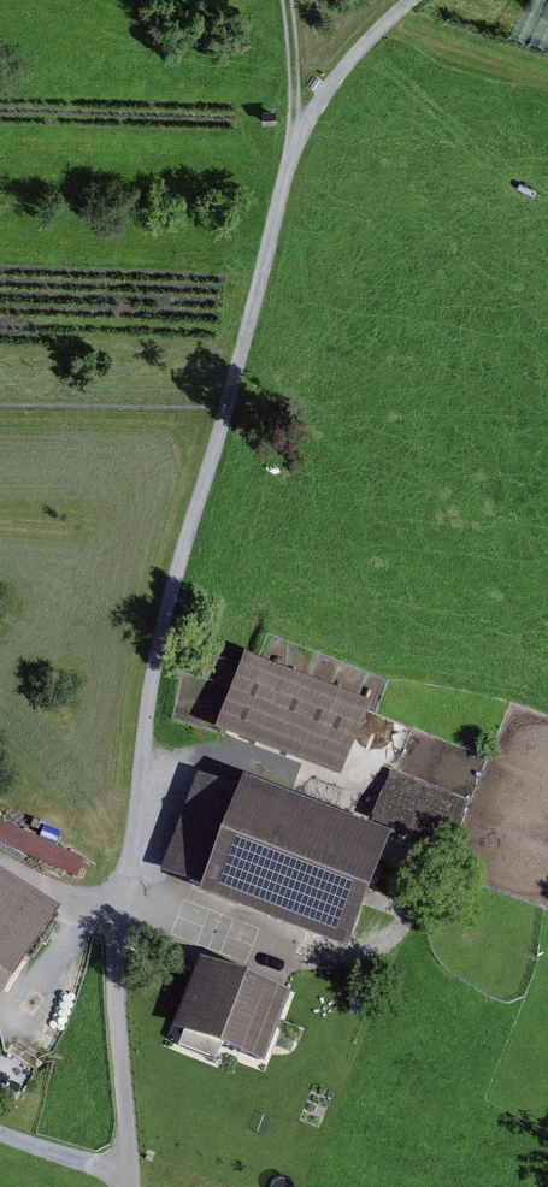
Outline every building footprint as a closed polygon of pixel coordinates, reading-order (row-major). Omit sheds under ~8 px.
[(368,711),(245,662),(215,735),(338,784),(368,711)] [(466,809),(393,781),(372,833),(445,862),(466,809)] [(375,855),(197,783),(158,879),(336,951),(375,855)] [(84,881),(92,862),(0,819),(0,842),(84,881)] [(0,893),(0,1005),(51,925),(0,893)] [(285,1004),(206,972),(180,1037),(259,1069),(285,1004)]
